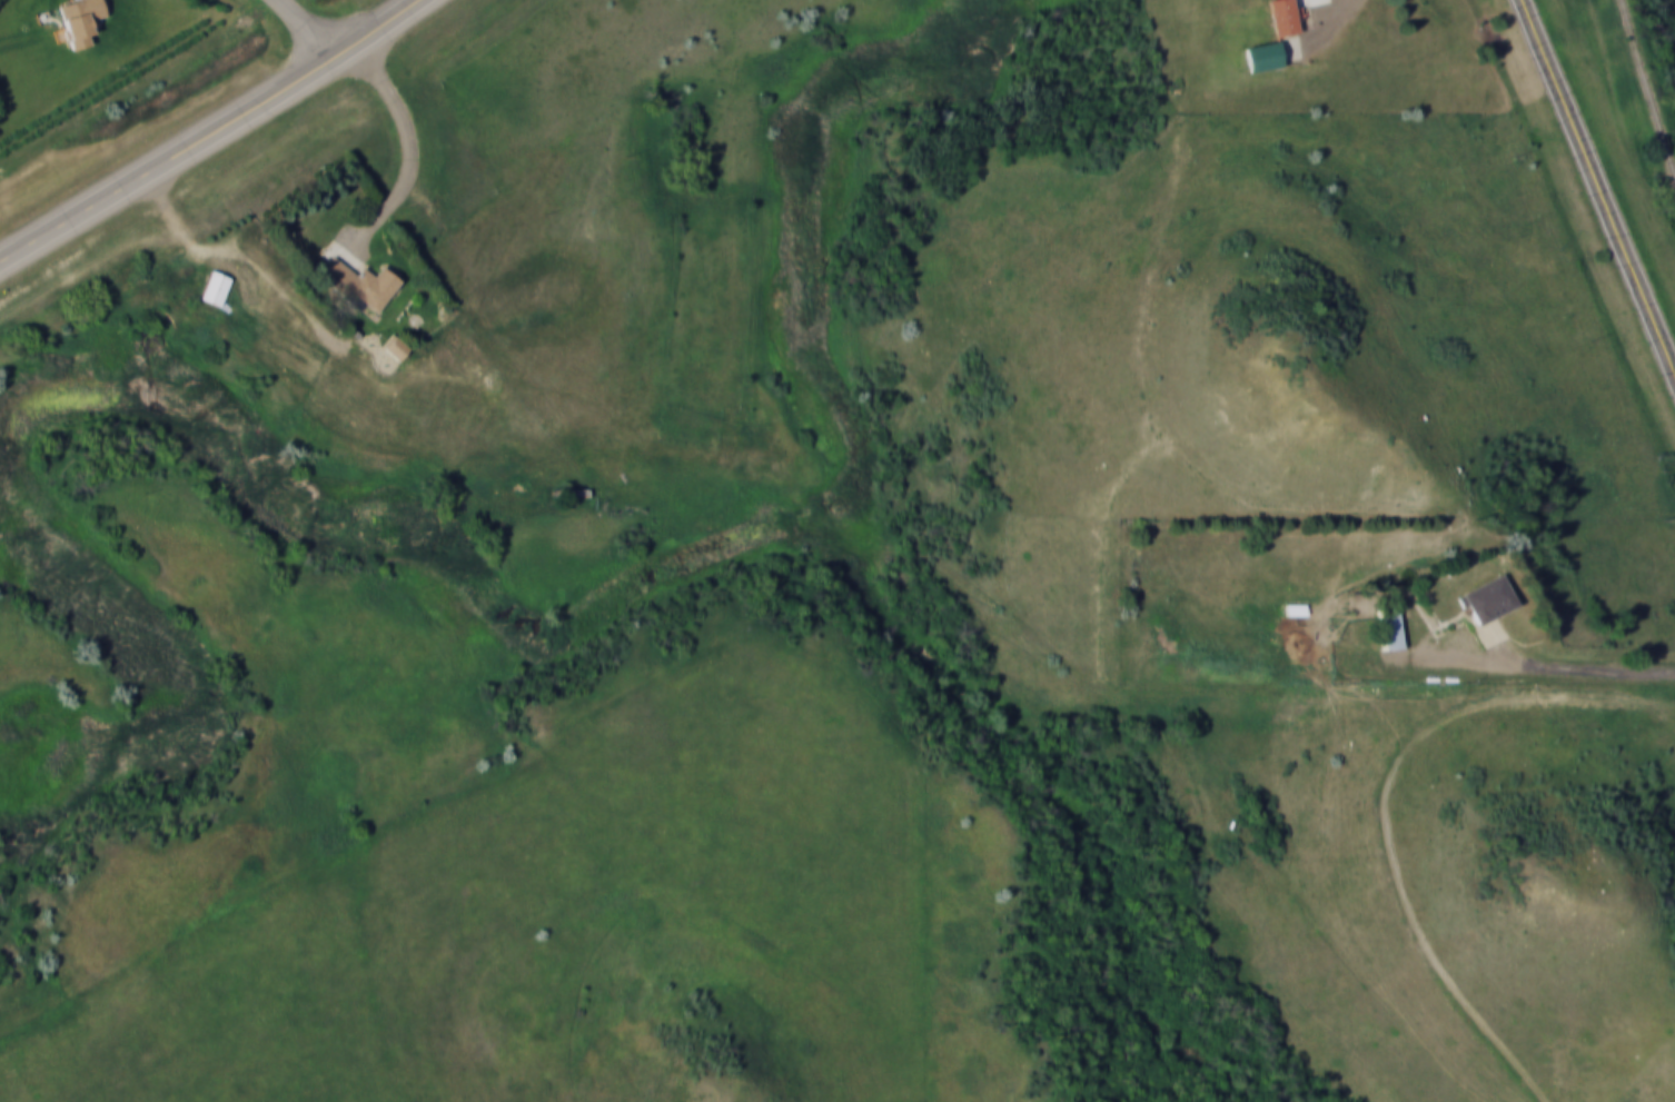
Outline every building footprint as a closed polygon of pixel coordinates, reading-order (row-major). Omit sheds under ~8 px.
[(91,43),(88,31),(99,28),(95,16),(105,13),(101,0),(67,0),(57,3),(70,49),(91,43)] [(1293,0),(1267,0),(1275,36),(1300,30),(1293,0)] [(1245,46),(1251,71),(1284,64),(1278,39),(1245,46)] [(360,309),(365,303),(377,312),(401,280),(381,264),(374,274),(362,265),(356,273),(330,254),(315,275),(360,309)] [(220,305),(229,275),(209,269),(200,299),(220,305)] [(1458,592),(1472,626),(1518,606),(1504,573),(1458,592)] [(1404,606),(1381,606),(1381,648),(1404,648),(1404,606)]
